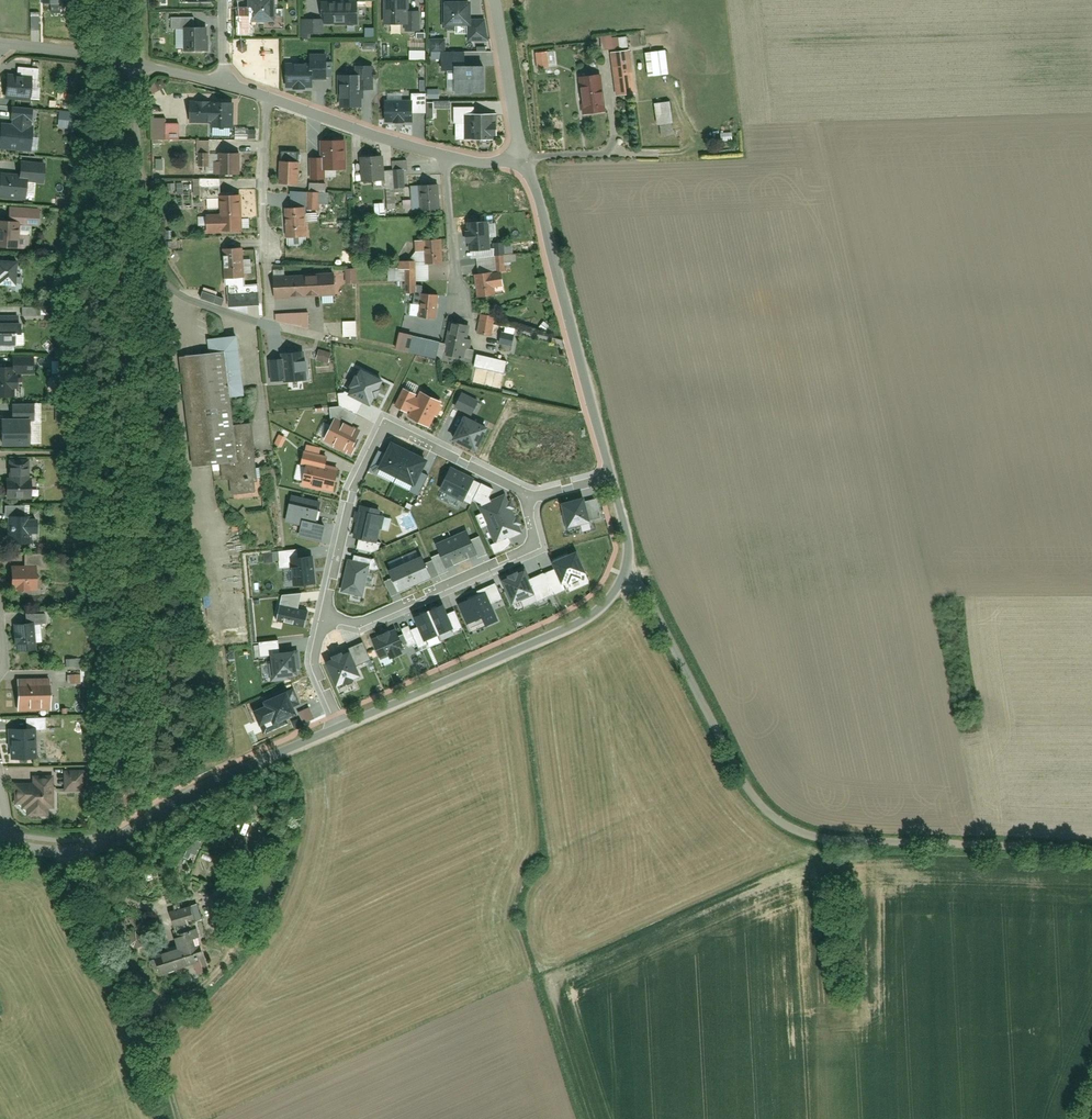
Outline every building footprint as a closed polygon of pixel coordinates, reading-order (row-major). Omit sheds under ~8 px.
[(251,25),(275,25),(275,0),(250,0),(251,25)] [(384,0),(385,28),(406,27),(406,13),(405,0),(400,0),(384,0)] [(470,2),(444,2),(444,30),(469,30),(470,41),(487,41),(486,20),(470,20),(470,2)] [(357,3),(323,4),(323,24),(358,24),(357,3)] [(418,13),(406,13),(406,27),(406,32),(418,32),(418,13)] [(322,19),(301,19),(301,36),(323,35),(323,24),(322,19)] [(205,28),(185,29),(186,53),(206,52),(205,28)] [(610,53),(613,97),(639,94),(635,50),(610,53)] [(486,95),(485,54),(445,55),(445,75),(455,75),(456,95),(486,95)] [(309,66),(288,67),(288,89),(312,88),(312,79),(327,79),(327,56),(309,57),(309,66)] [(360,75),(339,76),(340,106),(361,105),(360,75)] [(6,97),(40,99),(42,80),(7,77),(6,97)] [(580,78),(582,115),(603,114),(601,77),(580,78)] [(386,101),(386,120),(413,120),(413,101),(386,101)] [(234,105),(192,105),(193,125),(212,125),(212,130),(235,130),(234,105)] [(31,151),(34,111),(12,110),(11,127),(2,126),(0,149),(31,151)] [(496,141),(495,116),(466,116),(466,142),(496,141)] [(348,172),(347,143),(325,143),(325,161),(325,172),(348,172)] [(238,155),(221,156),(222,181),(240,180),(238,155)] [(382,158),(362,159),(363,183),(383,182),(383,173),(382,158)] [(298,161),(280,162),(281,186),(298,185),(298,161)] [(325,161),(311,161),(312,183),(326,182),(325,172),(325,161)] [(0,176),(0,178),(0,198),(23,200),(25,181),(44,183),(46,168),(20,166),(19,177),(0,176)] [(395,172),(383,173),(383,182),(384,191),(396,190),(395,172)] [(439,209),(438,185),(413,186),(415,211),(439,209)] [(242,233),(241,196),(220,197),(221,219),(209,220),(210,234),(242,233)] [(302,211),(286,211),(287,240),(303,239),(302,211)] [(0,222),(0,250),(15,250),(16,222),(0,222)] [(487,224),(467,225),(469,253),(489,252),(487,224)] [(443,266),(442,242),(418,242),(418,254),(427,254),(428,266),(443,266)] [(241,251),(223,251),(225,279),(242,278),(241,251)] [(0,263),(0,287),(16,288),(16,264),(0,263)] [(284,271),(273,271),(275,299),(291,298),(291,296),(335,294),(334,276),(284,278),(284,271)] [(502,275),(476,276),(478,299),(494,298),(494,289),(503,288),(502,275)] [(434,296),(422,296),(420,319),(432,320),(434,296)] [(495,319),(482,316),(478,333),(490,336),(495,319)] [(467,328),(452,326),(446,358),(462,360),(467,328)] [(0,327),(0,348),(21,348),(21,327),(0,327)] [(207,343),(208,359),(228,357),(232,399),(242,399),(237,340),(207,343)] [(304,353),(284,355),(286,382),(306,380),(304,353)] [(516,361),(494,356),(491,371),(514,375),(516,361)] [(208,359),(185,361),(195,471),(222,469),(239,467),(235,429),(232,399),(228,357),(208,359)] [(11,359),(11,368),(11,374),(35,373),(35,359),(11,359)] [(0,368),(0,401),(12,400),(11,374),(11,368),(0,368)] [(382,381),(359,370),(347,396),(370,406),(382,381)] [(416,394),(404,388),(395,408),(407,414),(416,394)] [(441,403),(421,392),(408,418),(428,428),(441,403)] [(35,408),(11,408),(12,425),(30,425),(35,425),(35,408)] [(487,429),(463,418),(453,440),(477,451),(487,429)] [(334,419),(323,441),(352,455),(358,444),(355,443),(361,432),(334,419)] [(12,425),(1,425),(2,449),(30,449),(30,425),(12,425)] [(239,467),(222,469),(225,487),(233,486),(234,498),(259,495),(251,427),(235,429),(239,467)] [(392,442),(379,469),(414,486),(427,459),(392,442)] [(6,479),(6,494),(31,494),(31,480),(28,480),(28,460),(9,460),(9,479),(6,479)] [(303,488),(320,492),(321,488),(333,491),(338,471),(309,464),(303,488)] [(474,479),(449,468),(439,490),(463,502),(474,479)] [(505,496),(480,507),(495,543),(520,532),(505,496)] [(285,520),(301,524),(298,536),(321,541),(324,526),(315,524),(320,504),(291,497),(285,520)] [(584,499),(562,504),(568,528),(590,522),(584,499)] [(385,510),(360,505),(353,538),(378,543),(385,510)] [(9,514),(9,543),(31,543),(31,531),(36,531),(36,517),(31,517),(31,514),(9,514)] [(467,531),(436,545),(447,569),(478,555),(467,531)] [(576,553),(552,564),(562,586),(586,575),(576,553)] [(313,556),(290,558),(292,585),(316,582),(313,556)] [(389,570),(398,592),(431,579),(422,557),(389,570)] [(370,565),(348,560),(340,592),(363,597),(370,565)] [(36,568),(12,568),(12,591),(36,591),(36,568)] [(524,571),(501,581),(512,604),(534,594),(524,571)] [(485,593),(460,604),(469,625),(494,614),(485,593)] [(443,605),(415,618),(425,641),(453,629),(443,605)] [(280,607),(277,621),(304,627),(307,612),(280,607)] [(32,626),(14,628),(17,654),(35,653),(32,626)] [(395,629),(371,640),(379,658),(388,655),(389,658),(401,653),(399,650),(403,648),(395,629)] [(296,652),(271,655),(273,679),(298,677),(296,652)] [(349,653),(342,657),(340,654),(331,658),(333,661),(325,664),(336,687),(343,684),(344,685),(353,681),(352,679),(360,676),(349,653)] [(49,682),(16,684),(18,716),(51,715),(49,682)] [(287,693),(264,703),(266,707),(255,712),(261,726),(271,721),(274,726),(297,716),(287,693)] [(33,733),(9,733),(10,763),(36,762),(33,733)] [(32,786),(14,787),(15,807),(26,807),(27,817),(48,817),(47,807),(54,807),(53,777),(32,778),(32,786)] [(168,910),(172,929),(196,923),(191,904),(168,910)] [(197,931),(176,937),(179,947),(151,957),(157,976),(211,959),(204,939),(200,940),(197,931)]
